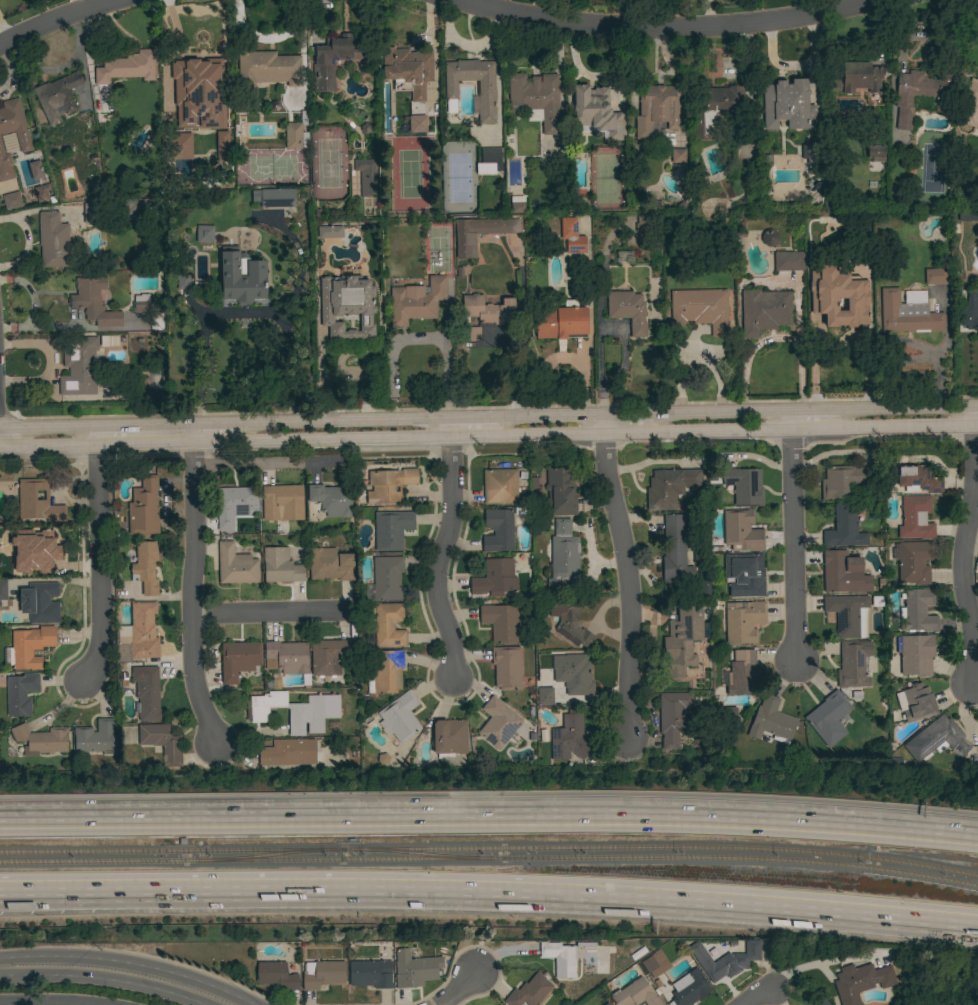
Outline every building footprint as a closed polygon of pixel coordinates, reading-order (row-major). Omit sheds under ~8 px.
[(335,92),(314,92),(312,46),(326,46),(325,39),(340,39),(340,34),(351,33),(351,39),(365,39),(366,59),(334,60),(335,92)] [(433,82),(425,82),(425,102),(411,102),(410,91),(393,91),(393,80),(383,80),(383,47),(394,47),(394,50),(409,49),(409,53),(432,52),(433,82)] [(215,85),(204,85),(204,81),(201,81),(201,96),(194,96),(194,97),(186,98),(186,97),(184,97),(184,77),(187,77),(187,72),(182,72),(182,69),(177,69),(177,73),(165,73),(165,52),(214,51),(214,48),(227,48),(227,77),(228,106),(215,106),(215,85)] [(109,78),(109,84),(94,85),(94,68),(103,68),(102,59),(126,59),(126,54),(137,54),(137,50),(153,49),(154,80),(142,81),(142,77),(109,78)] [(275,51),(275,56),(301,56),(301,86),(287,87),(287,81),(254,82),(255,96),(238,97),(237,50),(249,50),(249,52),(275,51)] [(456,62),(456,60),(473,60),(478,59),(478,62),(494,61),(495,124),(478,124),(478,95),(477,95),(477,81),(457,81),(457,100),(445,100),(444,62),(456,62)] [(829,91),(829,90),(826,90),(826,84),(829,84),(829,78),(841,78),(841,62),(870,62),(870,66),(882,66),(882,80),(879,80),(879,93),(868,93),(868,89),(853,88),(853,94),(841,94),(841,91),(829,91)] [(975,80),(977,69),(977,123),(976,128),(961,123),(968,101),(963,99),(970,78),(975,80)] [(77,109),(65,115),(64,112),(63,112),(61,107),(56,110),(61,121),(50,127),(32,90),(47,82),(48,84),(77,70),(83,83),(68,90),(77,109)] [(897,73),(908,74),(908,70),(923,72),(923,78),(938,80),(938,73),(951,74),(947,113),(934,112),(935,98),(916,96),(916,99),(914,98),(911,131),(909,130),(908,132),(897,131),(897,129),(895,129),(897,107),(895,107),(897,73)] [(558,131),(557,131),(557,135),(542,135),(542,120),(528,120),(527,112),(510,112),(509,101),(508,101),(508,74),(525,74),(525,82),(531,82),(531,77),(538,77),(538,82),(541,82),(541,74),(557,74),(558,131)] [(807,89),(808,89),(808,95),(807,95),(807,105),(815,105),(815,125),(808,125),(808,129),(801,129),(801,130),(800,131),(798,132),(795,131),(794,131),(793,129),(786,129),(786,120),(785,120),(784,121),(783,122),(781,122),(779,122),(779,121),(778,120),(776,120),(777,129),(763,130),(762,85),(775,84),(775,81),(775,79),(785,79),(786,85),(791,84),(791,79),(807,79),(807,89)] [(622,140),(607,141),(607,131),(604,131),(604,130),(596,131),(596,129),(593,129),(593,127),(591,127),(591,125),(575,126),(575,121),(574,121),(573,111),(572,105),(573,105),(573,85),(588,85),(588,90),(594,90),(594,88),(608,87),(608,103),(607,103),(607,108),(611,108),(611,113),(621,113),(622,140)] [(655,86),(664,86),(679,86),(679,108),(678,108),(678,130),(667,130),(667,122),(651,122),(651,130),(650,130),(650,140),(635,139),(635,116),(639,116),(639,92),(638,92),(639,86),(655,86)] [(745,110),(726,111),(726,139),(703,139),(703,137),(694,138),(693,122),(697,122),(696,86),(706,86),(706,88),(728,88),(728,86),(743,86),(743,95),(745,95),(745,110)] [(14,131),(0,135),(0,109),(3,108),(1,102),(18,97),(32,150),(20,153),(14,131)] [(284,123),(299,122),(298,111),(307,111),(308,125),(301,125),(301,132),(308,132),(308,148),(302,148),(302,149),(285,150),(284,123)] [(426,116),(408,117),(408,134),(426,133),(426,116)] [(216,163),(229,163),(228,132),(215,133),(216,163)] [(191,160),(191,135),(174,135),(174,161),(191,160)] [(14,178),(0,182),(0,139),(4,154),(8,152),(11,165),(14,178)] [(818,164),(807,165),(807,159),(801,159),(801,145),(807,145),(807,144),(817,144),(818,164)] [(884,145),(884,162),(871,162),(871,158),(867,158),(867,145),(884,145)] [(501,147),(502,170),(495,171),(495,175),(476,175),(476,163),(481,163),(480,148),(501,147)] [(685,163),(671,163),(671,149),(685,149),(685,163)] [(38,160),(43,177),(31,180),(27,163),(38,160)] [(360,171),(353,171),(353,160),(374,160),(374,177),(374,194),(370,194),(370,197),(360,197),(360,171)] [(34,188),(48,184),(50,191),(46,192),(48,199),(38,202),(34,188)] [(294,189),(294,208),(260,208),(260,190),(294,189)] [(22,206),(12,209),(12,208),(5,210),(1,196),(18,191),(22,206)] [(126,200),(147,199),(147,214),(126,215),(126,200)] [(523,202),(524,213),(511,213),(510,203),(523,202)] [(38,211),(58,211),(58,223),(60,223),(60,224),(66,224),(66,223),(68,223),(69,239),(72,239),(72,255),(69,255),(69,267),(40,267),(40,246),(39,246),(38,211)] [(977,222),(977,211),(958,211),(958,223),(977,222)] [(585,253),(566,253),(565,238),(562,238),(561,217),(576,217),(576,236),(585,236),(585,253)] [(455,220),(519,218),(519,232),(475,234),(475,258),(456,259),(455,220)] [(213,226),(212,243),(195,242),(196,226),(213,226)] [(341,226),(342,238),(317,239),(317,227),(341,226)] [(766,230),(771,229),(775,232),(778,235),(778,240),(776,244),(772,246),(767,247),(763,245),(761,241),(760,236),(763,232),(766,230)] [(240,253),(245,252),(247,256),(247,258),(249,258),(249,261),(265,261),(266,299),(252,299),(252,302),(250,302),(250,304),(237,305),(237,303),(235,303),(235,300),(221,300),(220,251),(221,251),(221,247),(238,246),(239,255),(240,253)] [(803,251),(803,270),(774,271),(773,252),(803,251)] [(836,274),(848,274),(848,281),(867,280),(867,291),(868,291),(868,303),(867,303),(867,324),(856,325),(856,327),(845,327),(845,325),(837,325),(837,327),(824,327),(823,314),(810,314),(810,292),(809,292),(808,281),(809,281),(809,271),(818,271),(818,265),(835,265),(836,274)] [(945,268),(946,284),(924,284),(924,269),(945,268)] [(189,289),(176,289),(177,274),(189,275),(189,289)] [(339,278),(339,276),(344,276),(355,275),(355,276),(361,276),(361,280),(369,279),(369,286),(374,286),(374,297),(372,297),(373,306),(375,306),(375,313),(371,313),(372,324),(374,324),(374,339),(360,339),(360,337),(356,337),(356,339),(352,339),(352,338),(351,338),(351,339),(347,339),(347,338),(343,338),(343,339),(328,340),(328,326),(320,326),(319,278),(321,278),(321,276),(330,276),(330,277),(338,277),(338,278),(339,278)] [(407,319),(407,327),(391,327),(390,288),(404,287),(404,286),(423,286),(423,294),(427,294),(426,292),(429,292),(428,276),(446,275),(446,300),(436,300),(436,318),(407,319)] [(69,308),(68,295),(76,295),(76,289),(75,289),(75,286),(76,286),(76,282),(75,282),(75,278),(105,277),(105,289),(98,289),(99,300),(101,300),(101,306),(103,306),(103,312),(121,311),(122,326),(95,327),(95,322),(91,322),(91,323),(87,323),(87,321),(85,321),(85,308),(81,308),(69,308)] [(975,280),(977,280),(977,298),(977,326),(959,327),(959,311),(961,311),(960,305),(967,305),(966,290),(975,289),(975,280)] [(880,288),(898,287),(898,303),(927,303),(927,313),(943,313),(943,314),(944,314),(944,331),(940,331),(941,332),(928,332),(928,330),(914,330),(914,332),(905,332),(905,331),(886,331),(886,332),(881,332),(880,288)] [(719,289),(719,291),(722,291),(722,289),(726,289),(727,336),(710,337),(710,324),(693,324),(693,320),(685,321),(685,323),(671,324),(670,291),(719,289)] [(741,291),(760,290),(760,292),(790,292),(790,325),(776,325),(776,330),(757,330),(757,338),(742,339),(741,291)] [(607,319),(606,292),(633,291),(633,294),(641,294),(641,302),(643,302),(643,307),(644,307),(645,311),(646,311),(646,316),(643,316),(643,323),(646,323),(646,337),(630,337),(629,318),(607,319)] [(925,292),(903,292),(903,305),(926,304),(925,292)] [(148,294),(149,312),(134,312),(133,296),(138,296),(139,294),(148,294)] [(472,295),(472,294),(478,294),(478,295),(482,295),(483,306),(485,306),(485,304),(491,304),(491,305),(502,305),(501,297),(514,297),(514,322),(503,322),(503,325),(494,325),(494,323),(478,323),(478,317),(468,317),(468,327),(479,327),(480,340),(463,341),(462,296),(472,295)] [(535,339),(535,308),(564,307),(563,300),(577,300),(577,307),(586,306),(586,338),(535,339)] [(58,395),(58,376),(68,376),(68,367),(62,367),(62,337),(97,336),(98,351),(94,351),(95,394),(58,395)] [(914,489),(908,489),(907,486),(896,486),(896,475),(897,475),(897,466),(914,466),(914,465),(923,465),(923,466),(930,466),(930,477),(932,477),(942,477),(942,492),(926,492),(926,490),(916,490),(914,489)] [(821,500),(821,479),(825,479),(824,467),(850,466),(850,468),(868,468),(869,483),(854,483),(854,500),(821,500)] [(545,489),(544,486),(546,484),(546,468),(557,468),(557,467),(567,467),(567,468),(572,467),(573,488),(574,488),(574,495),(576,495),(577,515),(556,516),(556,518),(548,518),(548,506),(546,504),(546,499),(548,498),(547,491),(546,491),(545,489)] [(401,470),(401,468),(417,468),(417,484),(400,485),(401,504),(366,504),(366,491),(372,491),(372,486),(368,486),(367,471),(401,470)] [(731,496),(726,494),(723,489),(723,486),(722,486),(722,469),(760,469),(760,487),(762,487),(763,506),(757,506),(757,505),(734,505),(733,496),(731,496)] [(516,470),(517,504),(483,505),(482,470),(516,470)] [(702,470),(702,486),(683,487),(684,494),(676,494),(676,510),(646,510),(646,488),(649,488),(648,477),(652,477),(652,470),(702,470)] [(127,503),(131,503),(131,488),(141,488),(141,475),(157,475),(157,490),(155,490),(155,507),(157,507),(158,534),(128,535),(127,503)] [(65,505),(65,521),(46,521),(46,518),(18,519),(18,479),(48,479),(48,505),(65,505)] [(323,484),(323,487),(338,487),(338,486),(351,485),(352,518),(340,518),(340,517),(325,517),(325,512),(320,512),(320,501),(307,501),(307,484),(323,484)] [(262,521),(260,486),(302,485),(303,519),(278,520),(262,521)] [(256,487),(257,511),(249,511),(249,516),(233,516),(233,530),(217,531),(216,488),(256,487)] [(901,496),(930,495),(931,513),(925,513),(925,523),(934,523),(934,539),(919,539),(919,538),(897,538),(897,526),(901,526),(901,496)] [(829,546),(829,547),(822,547),(822,531),(834,530),(833,503),(844,503),(855,503),(856,533),(867,533),(867,539),(869,539),(869,543),(867,543),(867,545),(829,546)] [(490,528),(484,528),(484,509),(494,509),(494,510),(512,510),(513,551),(497,551),(497,552),(485,552),(485,553),(482,553),(482,536),(493,536),(493,532),(490,528)] [(763,529),(763,551),(748,551),(731,551),(731,545),(723,545),(723,511),(746,510),(746,509),(753,509),(753,524),(749,524),(749,529),(763,529)] [(414,512),(414,529),(402,530),(402,551),(375,551),(374,512),(414,512)] [(685,567),(693,566),(693,580),(681,580),(682,597),(663,598),(662,557),(664,557),(663,515),(684,515),(685,567)] [(550,536),(553,536),(553,522),(570,522),(570,537),(578,537),(578,544),(574,544),(574,553),(578,553),(578,591),(555,591),(555,593),(549,593),(549,591),(546,591),(546,579),(551,579),(550,536)] [(15,574),(53,574),(53,561),(61,561),(61,547),(53,547),(53,532),(13,532),(13,547),(15,547),(15,574)] [(920,542),(920,540),(924,540),(924,542),(932,542),(932,560),(924,561),(924,566),(929,566),(929,585),(913,585),(913,583),(898,583),(898,560),(897,560),(897,559),(895,559),(896,560),(893,560),(893,556),(892,556),(892,548),(894,548),(894,544),(897,544),(897,543),(920,542)] [(135,542),(157,541),(157,561),(154,561),(154,579),(157,579),(158,596),(142,596),(142,581),(139,581),(139,582),(131,582),(130,564),(136,564),(135,542)] [(218,541),(233,541),(233,554),(250,554),(250,559),(258,559),(259,583),(219,583),(218,541)] [(692,547),(704,546),(705,563),(693,564),(692,547)] [(264,582),(263,560),(262,547),(288,547),(288,559),(292,559),(292,565),(304,565),(304,581),(264,582)] [(338,581),(338,578),(322,578),(322,579),(309,580),(308,548),(321,547),(321,548),(336,548),(336,554),(353,553),(354,580),(338,581)] [(822,551),(846,550),(847,558),(861,557),(862,576),(871,576),(871,592),(846,593),(846,591),(824,592),(822,551)] [(762,554),(762,568),(764,568),(764,577),(762,577),(762,581),(764,581),(764,596),(729,597),(728,583),(725,583),(725,578),(724,579),(723,555),(762,554)] [(373,557),(402,556),(403,574),(400,574),(401,600),(365,601),(365,585),(373,584),(373,557)] [(484,576),(490,576),(490,571),(484,571),(484,559),(512,558),(512,560),(513,560),(513,563),(512,563),(513,577),(517,577),(517,590),(502,591),(503,597),(489,597),(489,591),(487,592),(487,593),(483,593),(483,594),(470,594),(469,578),(484,578),(484,576)] [(698,569),(709,568),(709,600),(699,600),(698,569)] [(58,582),(58,596),(48,596),(49,602),(58,602),(59,623),(29,623),(28,613),(20,613),(20,603),(19,604),(18,594),(19,594),(19,589),(28,588),(28,583),(58,582)] [(923,589),(933,588),(933,592),(934,592),(934,602),(933,602),(933,606),(925,606),(925,616),(937,616),(937,631),(923,632),(923,629),(913,630),(913,632),(907,632),(907,631),(900,631),(899,608),(904,608),(904,599),(900,599),(900,594),(904,594),(904,590),(923,589)] [(868,595),(868,607),(866,607),(867,637),(859,637),(859,638),(842,639),(836,639),(835,612),(823,613),(823,596),(830,596),(868,595)] [(581,629),(582,628),(595,637),(586,650),(579,644),(576,647),(556,633),(554,628),(558,622),(558,616),(549,617),(549,597),(573,597),(573,606),(576,606),(576,626),(581,629)] [(749,602),(765,601),(765,624),(752,624),(752,629),(756,629),(757,644),(750,644),(750,643),(726,644),(725,627),(724,627),(723,620),(725,620),(725,603),(749,602)] [(158,637),(158,643),(159,657),(129,657),(128,643),(131,643),(130,625),(133,625),(133,614),(131,614),(130,603),(155,602),(156,614),(152,614),(153,624),(154,624),(154,637),(158,637)] [(393,626),(393,630),(406,630),(406,647),(375,647),(374,621),(368,621),(367,608),(374,608),(374,604),(403,604),(403,622),(396,622),(393,626)] [(677,619),(677,605),(701,604),(702,623),(710,622),(710,637),(702,638),(702,640),(691,640),(691,654),(696,654),(696,667),(689,667),(689,666),(684,666),(684,678),(681,678),(679,680),(672,680),(669,678),(665,678),(665,667),(669,667),(669,663),(663,663),(662,637),(668,637),(668,621),(669,619),(677,619)] [(518,605),(519,643),(491,644),(491,623),(479,624),(479,606),(518,605)] [(11,630),(29,630),(29,629),(39,629),(38,626),(54,626),(54,646),(41,647),(41,650),(32,650),(32,657),(41,657),(41,669),(29,670),(29,669),(12,669),(12,665),(5,665),(4,648),(11,648),(11,630)] [(129,628),(117,628),(117,640),(129,640),(129,628)] [(928,636),(928,635),(933,635),(933,657),(930,657),(931,677),(916,677),(916,674),(900,675),(899,636),(928,636)] [(351,640),(352,656),(340,656),(341,675),(334,675),(334,678),(330,678),(330,675),(322,676),(322,678),(317,678),(317,676),(312,676),(311,641),(351,640)] [(307,642),(308,666),(308,673),(309,673),(309,685),(302,686),(302,677),(300,677),(300,674),(287,674),(287,677),(283,677),(282,675),(281,675),(281,669),(265,670),(264,642),(279,641),(279,643),(307,642)] [(839,642),(871,641),(871,656),(864,656),(864,677),(869,677),(870,686),(850,687),(850,689),(845,689),(845,688),(837,688),(836,670),(840,669),(839,642)] [(260,642),(261,666),(254,666),(254,671),(237,672),(237,685),(222,685),(221,643),(260,642)] [(521,690),(494,691),(494,665),(491,665),(491,648),(520,647),(521,690)] [(755,677),(759,677),(759,695),(752,695),(752,694),(726,695),(726,685),(727,685),(727,673),(730,672),(729,662),(733,662),(733,650),(754,649),(755,677)] [(401,690),(396,690),(396,694),(374,694),(374,693),(367,693),(366,670),(373,669),(373,651),(398,651),(398,650),(402,650),(403,668),(400,668),(401,690)] [(565,655),(585,655),(585,661),(590,661),(590,670),(589,670),(589,673),(590,673),(591,682),(593,682),(593,695),(565,695),(565,688),(563,688),(563,681),(553,681),(553,670),(552,670),(551,656),(565,656),(565,655)] [(130,681),(130,667),(158,666),(158,710),(162,710),(162,721),(139,721),(138,699),(135,699),(135,681),(130,681)] [(6,676),(23,676),(22,674),(39,673),(39,691),(25,691),(26,698),(30,698),(31,717),(24,717),(24,716),(7,716),(6,676)] [(938,714),(906,723),(902,711),(907,709),(901,691),(911,688),(910,685),(921,682),(923,688),(927,687),(929,693),(931,693),(938,714)] [(552,706),(537,706),(537,688),(552,687),(552,706)] [(421,728),(399,744),(392,733),(387,737),(381,729),(382,729),(378,723),(382,720),(377,713),(408,689),(419,704),(409,711),(421,728)] [(836,721),(846,733),(828,748),(803,718),(823,701),(823,700),(835,689),(852,708),(836,721)] [(317,695),(317,693),(320,693),(320,695),(330,695),(330,693),(333,693),(333,695),(339,695),(339,709),(341,709),(341,712),(339,712),(339,718),(323,718),(323,733),(307,734),(307,723),(304,723),(304,736),(288,736),(288,708),(285,709),(285,707),(268,707),(268,723),(250,723),(250,720),(246,720),(246,704),(250,704),(250,696),(268,696),(268,691),(286,691),(286,704),(307,703),(306,695),(317,695)] [(692,693),(692,707),(684,707),(684,733),(678,733),(678,750),(661,750),(661,738),(662,738),(662,735),(661,735),(661,734),(659,734),(659,693),(692,693)] [(797,719),(790,741),(788,740),(787,745),(771,739),(773,735),(762,731),(759,740),(746,735),(750,724),(751,724),(758,705),(759,706),(764,693),(779,699),(775,711),(797,719)] [(522,720),(513,731),(518,736),(515,740),(518,743),(514,747),(506,740),(498,750),(477,733),(490,717),(480,709),(492,695),(522,720)] [(736,707),(736,722),(714,723),(713,708),(736,707)] [(971,745),(968,750),(969,751),(966,755),(965,754),(962,758),(950,750),(943,741),(929,752),(931,755),(923,762),(921,759),(916,763),(902,746),(941,713),(946,719),(948,718),(964,736),(962,738),(971,745)] [(594,746),(582,760),(578,757),(577,759),(569,751),(569,759),(551,760),(550,729),(562,728),(562,714),(582,714),(582,735),(594,746)] [(74,752),(74,734),(73,734),(73,728),(92,727),(92,732),(96,732),(96,719),(113,718),(113,734),(112,734),(113,754),(102,754),(102,751),(74,752)] [(435,720),(446,720),(466,720),(466,754),(454,754),(454,759),(437,759),(437,754),(433,754),(433,747),(432,747),(432,740),(433,740),(433,724),(435,720)] [(48,732),(48,728),(51,728),(51,727),(64,727),(67,727),(67,735),(66,735),(67,752),(38,753),(38,755),(23,756),(23,746),(27,746),(27,741),(14,742),(9,729),(24,722),(29,733),(48,732)] [(166,763),(165,756),(162,756),(162,746),(152,746),(152,745),(138,745),(138,725),(171,724),(172,736),(181,736),(181,766),(163,767),(166,763)] [(323,754),(323,762),(315,763),(315,764),(259,766),(258,747),(272,747),(272,740),(306,739),(315,739),(315,740),(320,740),(320,748),(323,754)] [(741,970),(736,974),(736,973),(728,978),(725,974),(712,983),(686,948),(697,940),(713,963),(727,952),(728,953),(742,953),(742,940),(759,940),(759,960),(747,960),(747,969),(740,969),(741,970)] [(575,978),(554,978),(554,958),(539,958),(539,942),(550,942),(560,942),(560,946),(575,946),(575,978)] [(394,949),(408,948),(408,949),(417,948),(418,959),(441,956),(442,968),(436,968),(436,970),(439,970),(440,975),(437,975),(437,979),(422,981),(423,986),(395,989),(394,975),(395,975),(394,961),(396,961),(394,949)] [(671,967),(653,979),(649,973),(647,974),(640,963),(651,955),(650,954),(658,948),(671,967)] [(344,961),(344,983),(330,983),(330,985),(318,985),(318,990),(302,990),(302,973),(303,973),(303,964),(304,964),(304,962),(314,962),(314,961),(344,961)] [(391,961),(391,976),(390,976),(390,983),(392,983),(392,989),(373,989),(373,986),(348,986),(348,961),(391,961)] [(285,962),(285,975),(291,975),(291,974),(298,974),(298,984),(299,984),(299,990),(282,990),(282,986),(271,986),(271,984),(255,984),(255,978),(257,978),(256,962),(285,962)] [(856,993),(860,1004),(841,1004),(833,981),(837,980),(835,974),(840,973),(838,968),(852,964),(854,969),(871,963),(873,970),(889,965),(895,984),(880,989),(878,983),(872,984),(873,988),(856,993)] [(689,1003),(686,1004),(668,1004),(667,1003),(671,1001),(670,999),(673,997),(670,993),(674,991),(670,985),(696,967),(702,975),(701,976),(708,987),(709,986),(711,990),(690,1004),(689,1003)] [(552,986),(536,1004),(506,1004),(502,1002),(514,988),(517,990),(524,982),(527,983),(537,971),(544,977),(543,979),(552,986)] [(658,995),(665,1004),(646,1004),(643,1001),(636,1004),(634,1004),(632,1002),(628,1004),(614,1004),(613,1004),(614,1004),(610,997),(631,982),(631,981),(633,980),(633,981),(640,976),(651,991),(656,988),(660,993),(655,996),(656,997),(658,995)] [(822,994),(829,1004),(810,1004),(809,1003),(822,994)]
